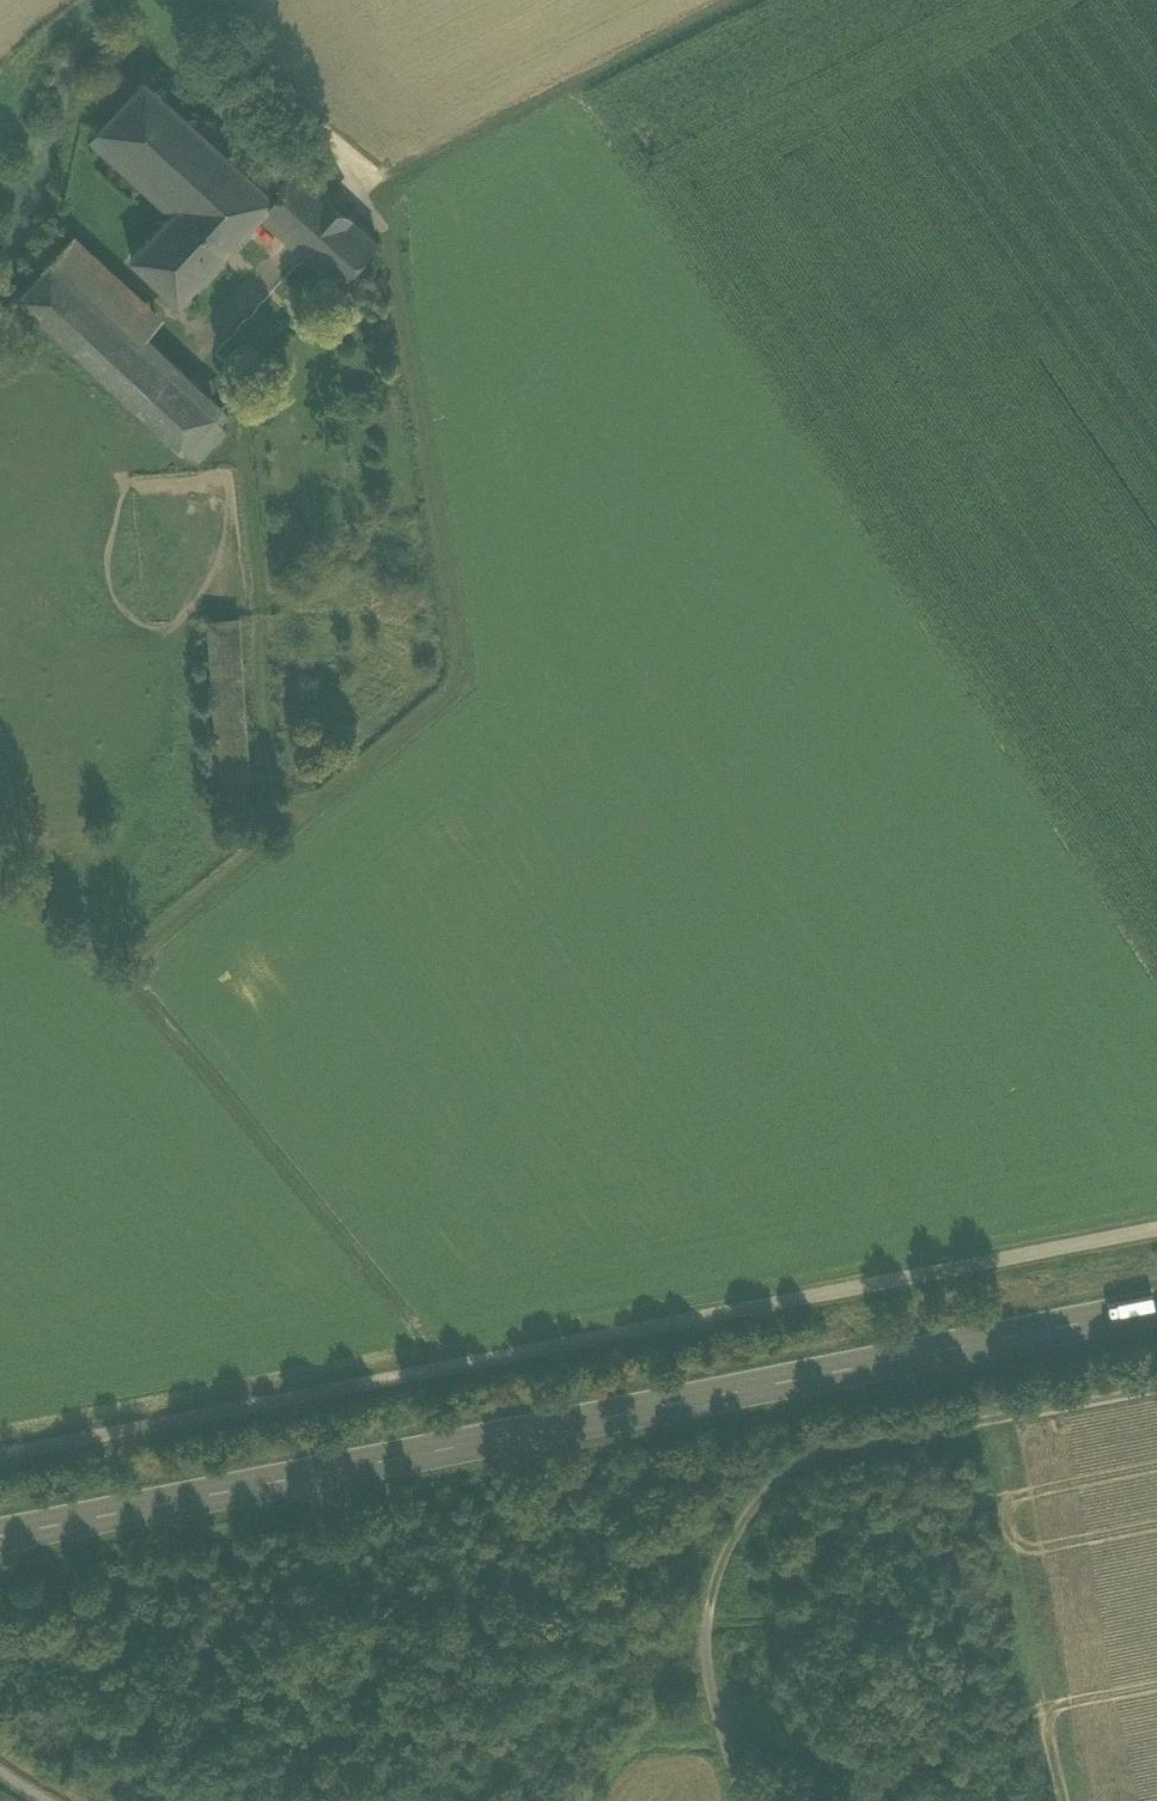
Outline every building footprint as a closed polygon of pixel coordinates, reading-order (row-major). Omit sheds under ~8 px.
[(146,78),(99,129),(180,204),(227,153),(146,78)] [(131,256),(179,301),(265,209),(275,198),(274,196),(227,153),(180,204),(131,256)] [(265,209),(294,236),(329,199),(328,198),(329,197),(299,168),(297,170),(297,171),(274,196),(275,198),(265,209)] [(345,213),(329,199),(294,236),(310,250),(345,213)] [(346,214),(345,213),(310,250),(342,279),(377,241),(347,213),(346,214)] [(72,238),(52,259),(137,339),(157,317),(72,238)] [(216,413),(137,339),(52,259),(18,295),(183,450),(196,462),(226,429),(213,417),(216,413)] [(208,618),(218,779),(220,779),(249,777),(239,616),(208,618)]
